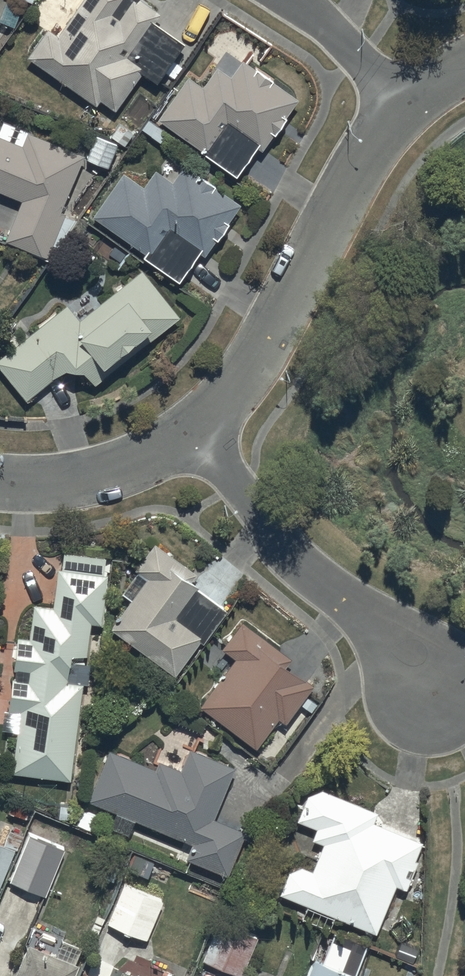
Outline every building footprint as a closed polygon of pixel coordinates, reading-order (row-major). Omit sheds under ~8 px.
[(182,35),(153,16),(160,7),(150,0),(78,0),(57,30),(46,23),(27,53),(96,98),(100,92),(116,102),(139,65),(156,76),(182,35)] [(189,71),(159,112),(235,168),(256,140),(261,143),(297,94),(242,54),(230,71),(217,61),(202,80),(189,71)] [(21,193),(5,234),(47,251),(64,208),(59,206),(82,149),(3,117),(0,124),(0,185),(21,193)] [(95,130),(86,152),(107,161),(116,139),(95,130)] [(123,166),(94,210),(145,246),(143,250),(178,273),(197,245),(203,249),(239,198),(183,159),(171,176),(155,165),(143,181),(123,166)] [(140,264),(78,315),(65,299),(0,352),(0,361),(26,393),(65,357),(80,359),(95,377),(178,310),(140,264)] [(132,595),(111,622),(174,668),(199,634),(202,637),(226,605),(194,582),(196,579),(190,575),(195,567),(154,537),(136,563),(139,565),(122,588),(132,595)] [(70,774),(81,678),(66,677),(69,645),(85,647),(89,615),(100,616),(105,568),(101,568),(103,552),(64,547),(63,563),(57,562),(52,603),(34,601),(30,633),(17,632),(8,703),(19,705),(12,767),(70,774)] [(290,651),(242,616),(222,643),(235,653),(201,701),(256,741),(278,712),(286,717),(299,700),(309,708),(317,698),(304,689),(312,679),(284,658),(290,651)] [(107,744),(87,793),(116,806),(110,821),(127,828),(134,812),(193,837),(187,852),(226,869),(244,826),(213,812),(234,762),(189,743),(179,765),(158,756),(155,764),(107,744)] [(288,866),(279,886),(308,899),(302,915),(327,925),(334,908),(375,927),(397,878),(405,882),(416,856),(414,854),(422,837),(373,815),(377,806),(323,783),(307,789),(297,813),(317,821),(312,833),(323,837),(311,865),(301,861),(288,866)] [(73,824),(33,805),(23,828),(29,830),(9,875),(27,883),(22,894),(37,901),(42,889),(44,890),(73,824)] [(15,846),(0,839),(0,879),(15,846)] [(163,896),(123,879),(108,917),(147,933),(163,896)] [(217,914),(202,954),(240,969),(256,929),(217,914)] [(74,956),(80,941),(62,934),(56,948),(27,937),(26,937),(11,975),(68,975),(76,957),(74,956)] [(361,973),(314,954),(305,975),(360,975),(361,973)] [(115,975),(150,975),(120,964),(115,975)]
